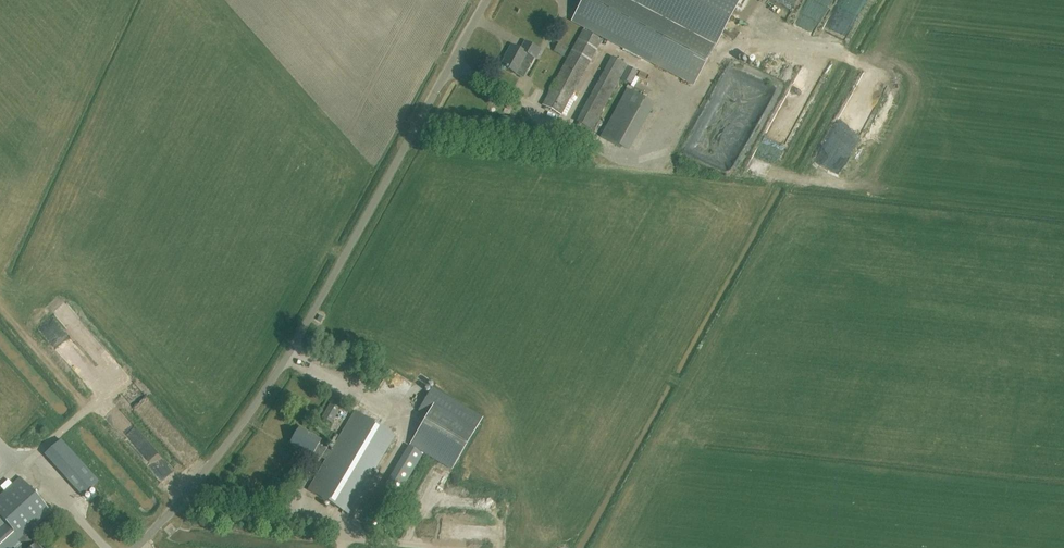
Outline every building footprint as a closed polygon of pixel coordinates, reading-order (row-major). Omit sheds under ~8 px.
[(573,20),(694,84),(738,2),(733,0),(583,0),(573,20)] [(870,0),(846,0),(845,3),(864,12),(870,0)] [(600,42),(584,32),(542,105),(560,115),(589,60),(591,61),(600,42)] [(540,51),(524,42),(520,50),(511,45),(503,58),(504,59),(500,66),(515,74),(519,67),(527,71),(534,59),(535,60),(540,51)] [(559,43),(554,51),(564,57),(568,49),(559,43)] [(627,66),(612,57),(576,122),(592,131),(620,79),(631,85),(637,73),(627,68),(627,66)] [(838,133),(828,160),(844,166),(855,136),(859,137),(868,113),(853,107),(842,135),(838,133)] [(774,156),(779,141),(770,138),(765,153),(774,156)] [(725,156),(720,159),(724,167),(730,164),(725,156)] [(760,176),(762,169),(749,165),(747,172),(760,176)] [(85,334),(91,341),(98,335),(92,328),(85,334)] [(75,342),(62,351),(74,369),(87,361),(75,342)] [(419,411),(427,416),(410,444),(452,470),(469,441),(483,417),(432,387),(419,411)] [(341,408),(331,403),(322,418),(332,423),(341,408)] [(395,436),(354,411),(330,452),(317,445),(320,441),(299,428),(289,444),(310,457),(313,453),(325,460),(307,490),(353,518),(375,481),(370,477),(395,436)] [(150,466),(163,454),(136,425),(123,436),(150,466)] [(100,480),(62,439),(44,455),(82,496),(100,480)] [(422,454),(409,446),(363,523),(376,531),(422,454)] [(170,471),(174,465),(167,460),(163,466),(170,471)] [(19,477),(0,494),(0,547),(12,547),(13,547),(40,547),(36,544),(35,544),(26,535),(52,512),(19,477)]
